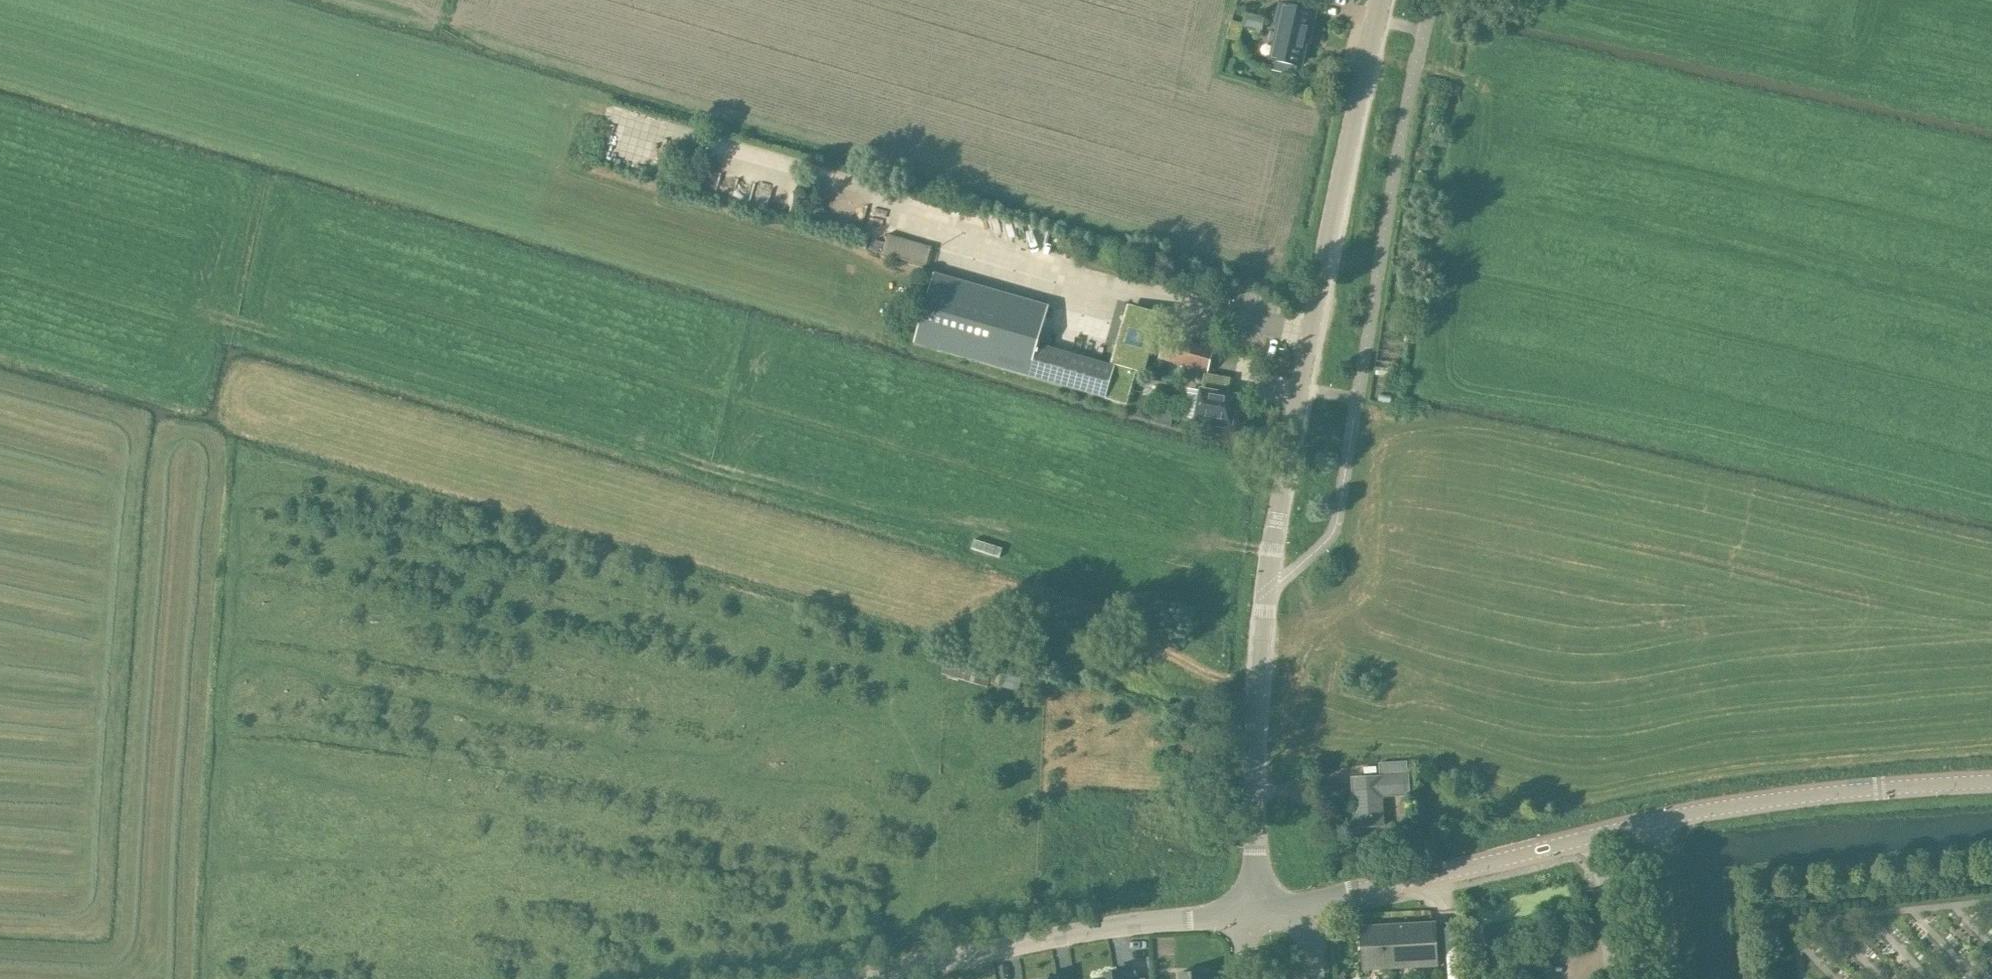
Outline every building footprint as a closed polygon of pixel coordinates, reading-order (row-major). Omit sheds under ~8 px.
[(1315,13),(1281,5),(1277,22),(1279,22),(1271,60),(1300,66),(1306,42),(1308,43),(1315,13)] [(1244,27),(1262,29),(1263,18),(1246,16),(1244,27)] [(882,253),(926,269),(933,249),(889,233),(882,253)] [(935,273),(915,343),(1029,376),(1038,345),(1049,306),(935,273)] [(1118,350),(1114,362),(1143,371),(1157,324),(1157,321),(1157,320),(1156,319),(1156,318),(1155,317),(1155,316),(1154,316),(1153,315),(1152,314),(1150,314),(1137,310),(1136,310),(1135,310),(1134,310),(1133,311),(1132,311),(1131,312),(1130,312),(1130,313),(1129,314),(1128,316),(1127,320),(1126,322),(1125,325),(1125,326),(1125,327),(1126,328),(1127,329),(1128,329),(1124,343),(1123,343),(1122,343),(1121,343),(1120,344),(1120,345),(1119,346),(1118,350)] [(1213,351),(1167,338),(1161,359),(1207,372),(1213,351)] [(1038,345),(1029,376),(1106,398),(1112,379),(1115,367),(1038,345)] [(1204,387),(1206,374),(1184,371),(1182,384),(1204,387)] [(1202,391),(1197,419),(1215,423),(1214,426),(1226,428),(1226,425),(1231,426),(1236,397),(1227,395),(1229,379),(1206,375),(1203,391),(1202,391)] [(1112,379),(1106,398),(1124,403),(1130,384),(1112,379)] [(993,669),(946,655),(941,674),(987,687),(988,683),(1019,692),(1024,675),(994,666),(993,669)] [(1381,796),(1409,794),(1407,761),(1379,763),(1380,777),(1352,779),(1356,827),(1383,826),(1381,796)] [(1435,923),(1362,927),(1364,969),(1438,965),(1435,923)]
